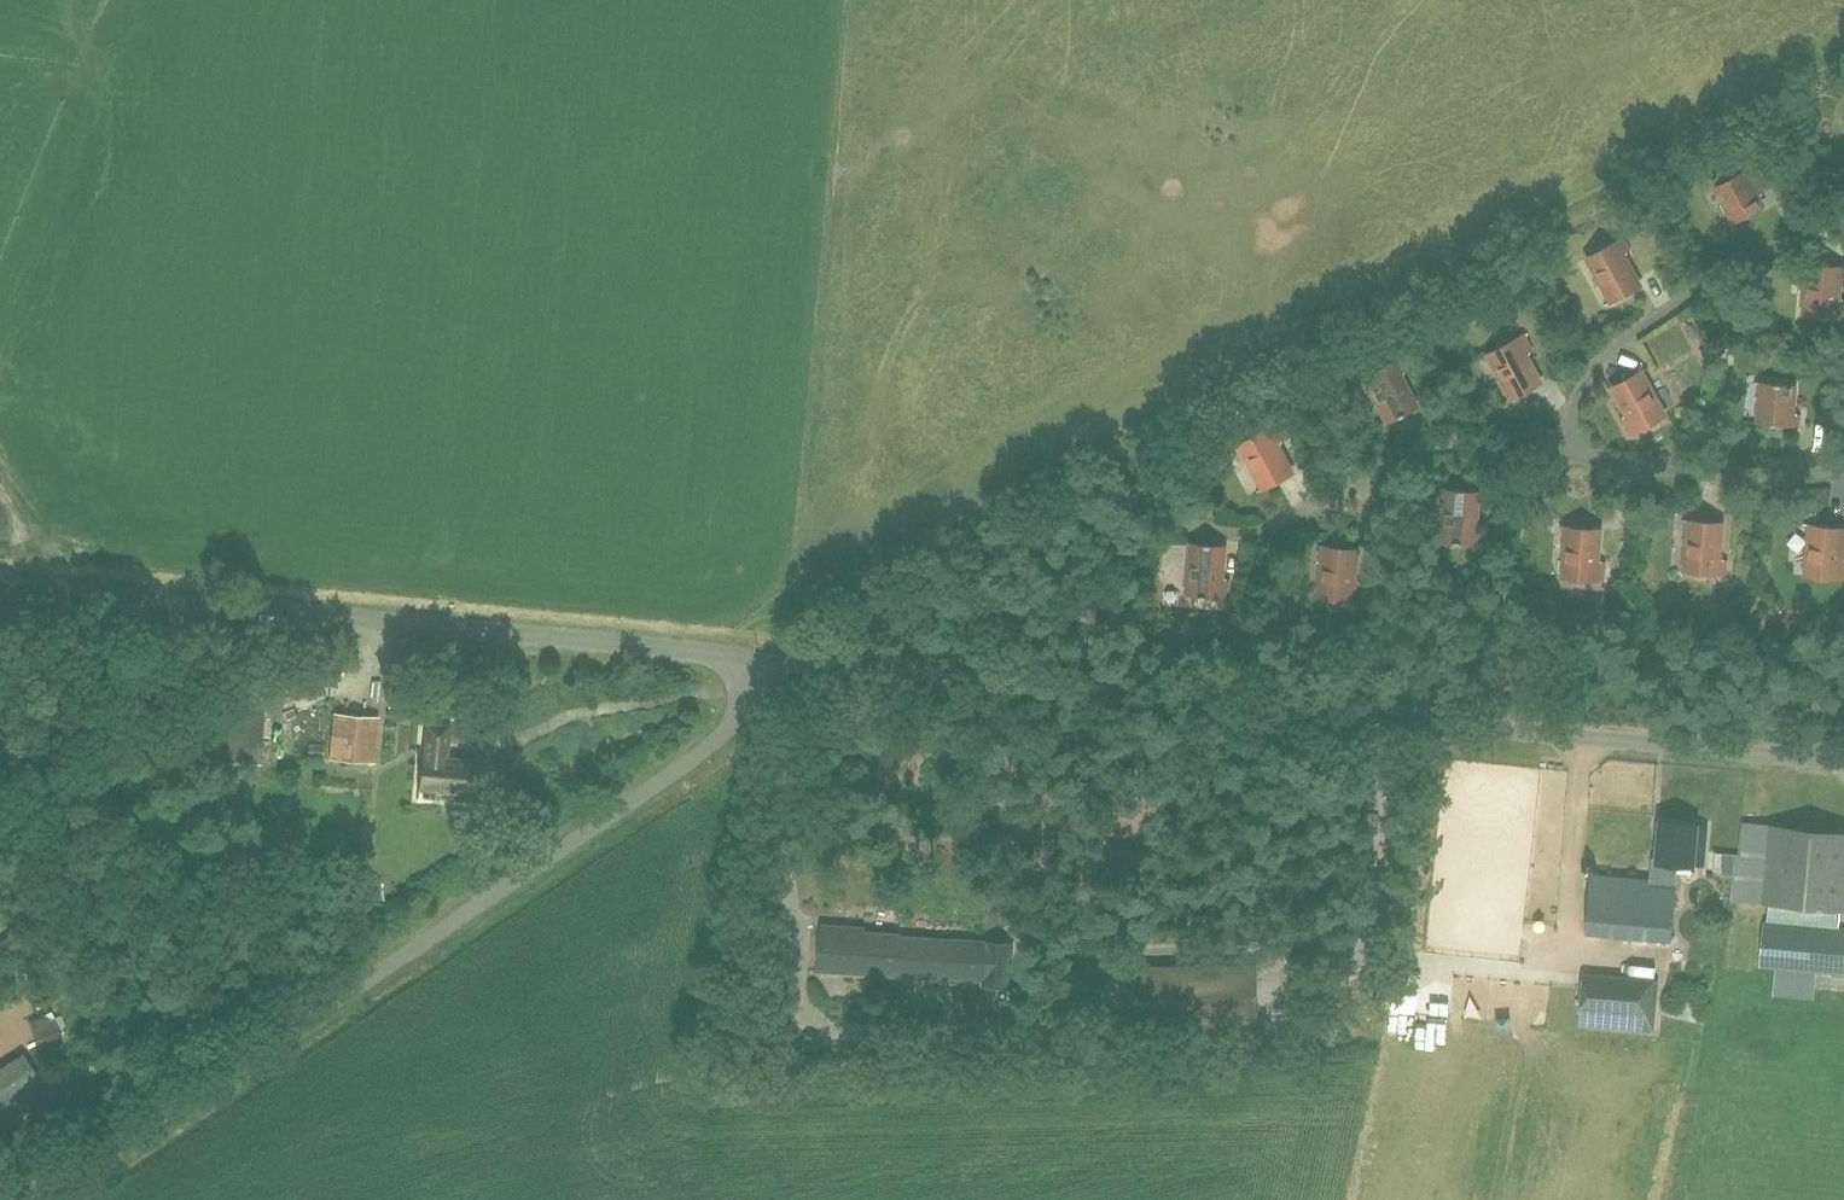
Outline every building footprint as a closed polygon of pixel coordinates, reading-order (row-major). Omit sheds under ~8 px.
[(1714,179),(1718,186),(1737,220),(1762,207),(1748,182),(1758,177),(1748,160),(1735,167),(1730,165),(1718,172),(1717,177),(1714,179)] [(1614,301),(1639,287),(1621,255),(1631,250),(1624,237),(1610,245),(1606,243),(1595,249),(1594,253),(1590,256),(1614,301)] [(1839,266),(1812,264),(1809,297),(1804,297),(1803,309),(1807,310),(1807,315),(1843,318),(1843,304),(1836,303),(1839,266)] [(1491,352),(1515,397),(1540,384),(1522,351),(1531,346),(1525,334),(1511,341),(1507,340),(1496,345),(1495,350),(1491,352)] [(1368,375),(1391,420),(1416,408),(1399,375),(1408,370),(1402,357),(1388,364),(1384,363),(1373,368),(1372,373),(1368,375)] [(1660,419),(1664,417),(1639,372),(1615,385),(1633,418),(1623,423),(1630,435),(1644,428),(1648,429),(1659,423),(1660,419)] [(1793,385),(1765,382),(1762,422),(1766,422),(1769,426),(1781,427),(1785,424),(1800,425),(1801,414),(1790,413),(1793,385)] [(1252,460),(1267,487),(1291,474),(1274,441),(1283,436),(1276,424),(1242,442),(1243,444),(1242,449),(1248,459),(1252,460)] [(1477,492),(1449,489),(1445,540),(1449,541),(1452,544),(1464,545),(1468,542),(1483,544),(1484,529),(1474,529),(1477,492)] [(1720,522),(1692,520),(1688,571),(1693,572),(1696,575),(1708,576),(1711,573),(1727,574),(1728,560),(1717,559),(1720,522)] [(1814,524),(1809,576),(1813,576),(1816,580),(1828,581),(1832,578),(1843,579),(1843,565),(1838,564),(1842,527),(1814,524)] [(1598,528),(1570,526),(1567,578),(1571,578),(1574,581),(1586,582),(1590,579),(1605,580),(1606,566),(1595,565),(1598,528)] [(1230,584),(1220,583),(1223,546),(1195,543),(1190,594),(1195,595),(1198,598),(1210,599),(1213,596),(1229,598),(1230,584)] [(1356,549),(1328,546),(1323,597),(1328,598),(1330,601),(1343,602),(1346,599),(1361,601),(1363,587),(1352,586),(1356,549)] [(288,690),(288,713),(323,714),(323,691),(288,690)] [(328,758),(375,763),(379,718),(332,714),(328,758)] [(420,789),(475,793),(478,760),(447,758),(450,724),(427,722),(424,756),(422,756),(420,789)] [(1650,880),(1591,875),(1586,936),(1670,943),(1676,869),(1695,870),(1698,826),(1660,823),(1657,859),(1652,858),(1650,880)] [(1769,904),(1840,909),(1843,854),(1843,831),(1745,823),(1742,857),(1737,857),(1734,901),(1769,904)] [(1760,967),(1776,968),(1817,972),(1843,974),(1843,927),(1839,927),(1767,921),(1764,920),(1760,961),(1760,967)] [(821,970),(983,982),(986,944),(899,938),(899,935),(825,930),(821,970)] [(1659,979),(1583,972),(1578,1024),(1654,1031),(1659,979)] [(62,1036),(54,1018),(30,1027),(38,1045),(62,1036)] [(23,1054),(0,1069),(0,1106),(40,1080),(23,1054)]
